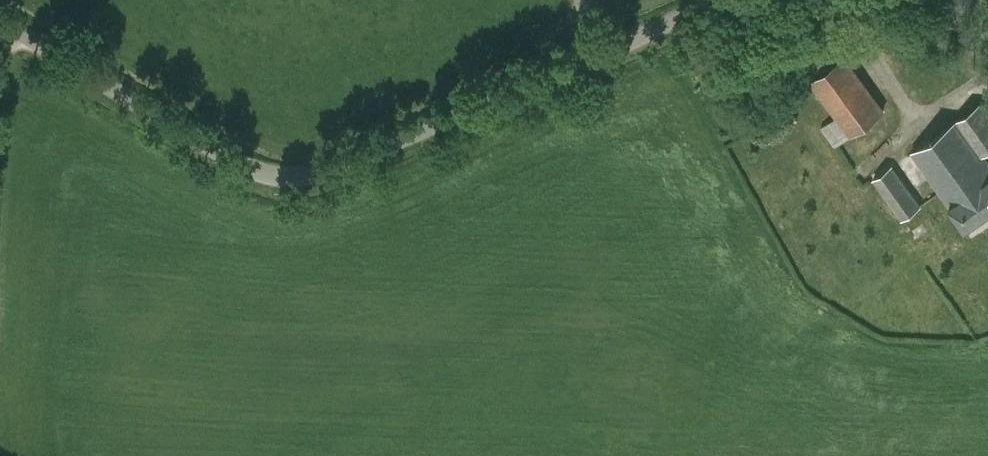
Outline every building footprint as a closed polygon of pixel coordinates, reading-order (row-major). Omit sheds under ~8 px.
[(950,12),(953,21),(963,17),(959,8),(950,12)] [(837,117),(822,128),(835,147),(886,111),(847,54),(810,80),(837,117)] [(913,152),(965,227),(987,211),(987,164),(981,154),(987,150),(987,116),(981,105),(913,152)] [(872,178),(900,219),(920,205),(892,164),(872,178)]
